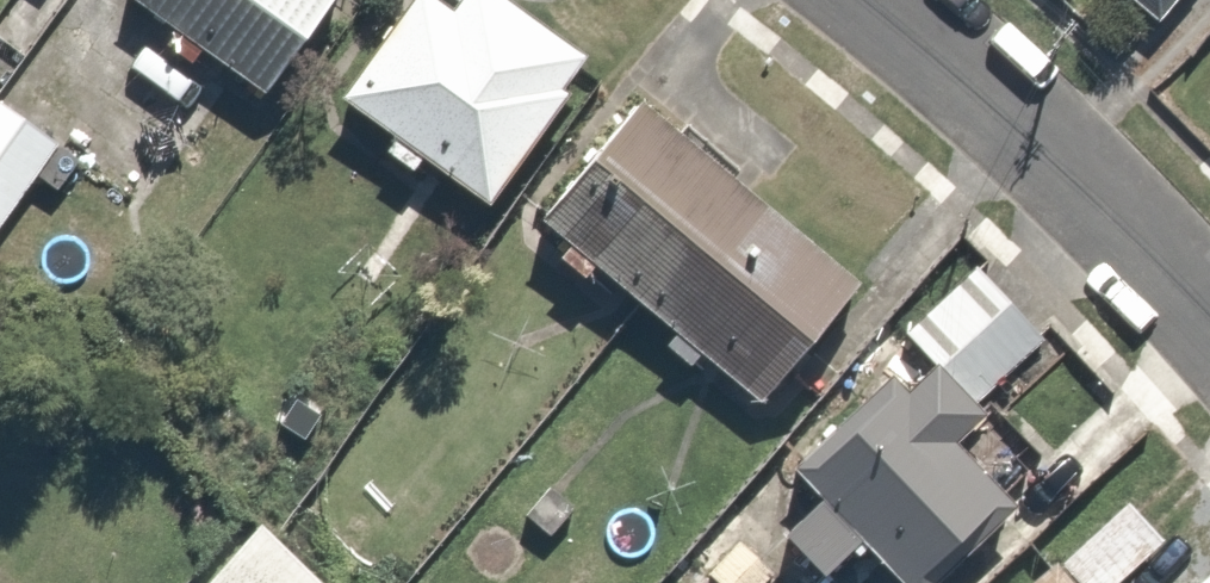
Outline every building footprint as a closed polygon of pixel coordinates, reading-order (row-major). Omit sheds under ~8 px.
[(326,0),(129,0),(260,106),(338,9),(326,0)] [(505,220),(612,74),(510,0),(491,0),(460,42),(413,8),(344,102),(398,141),(387,157),(430,188),(441,173),(505,220)] [(1157,27),(1181,0),(1126,0),(1157,27)] [(5,100),(0,107),(0,250),(73,148),(5,100)] [(845,283),(638,116),(536,242),(578,276),(589,263),(660,320),(649,333),(681,358),(691,345),(754,396),(845,283)] [(904,335),(953,384),(980,410),(1057,332),(981,257),(904,335)] [(802,483),(827,508),(794,542),(836,582),(844,582),(875,551),(908,582),(963,582),(1033,512),(977,458),(1002,432),(980,410),(953,384),(928,409),(901,382),(802,483)] [(260,531),(213,582),(318,582),(260,531)] [(1069,556),(1038,582),(1094,582),(1069,556)]
